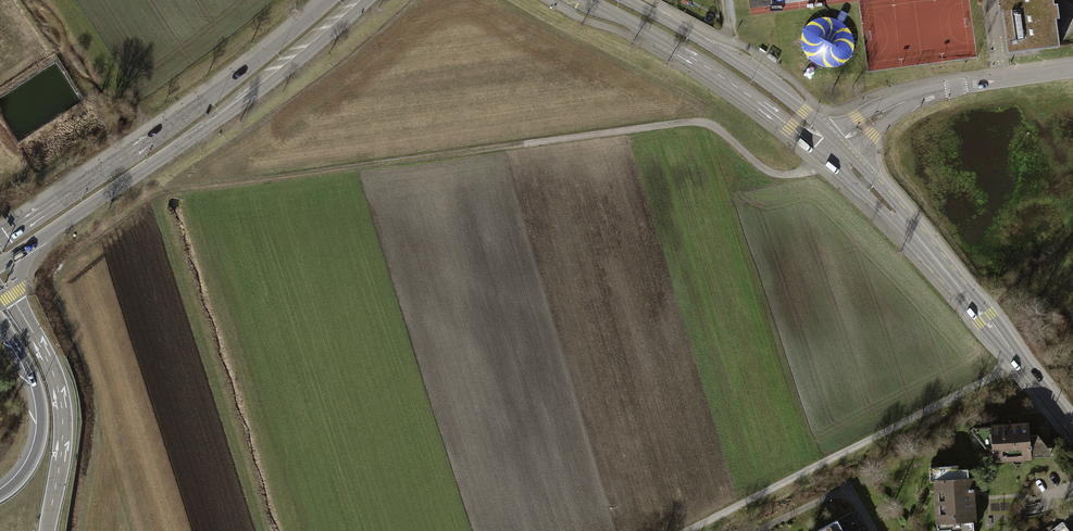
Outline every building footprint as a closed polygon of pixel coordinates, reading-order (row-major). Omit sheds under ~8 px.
[(1009,57),(1061,50),(1054,0),(1001,0),(1009,57)] [(1028,420),(974,424),(972,426),(972,430),(984,445),(989,444),(991,458),(1031,456),(1030,453),(1050,451),(1049,446),(1037,431),(1029,432),(1028,420)] [(934,470),(927,470),(928,485),(933,484),(935,530),(975,530),(975,522),(973,480),(967,480),(967,471),(958,472),(958,469),(934,470)] [(821,530),(861,530),(851,514),(821,530)]
